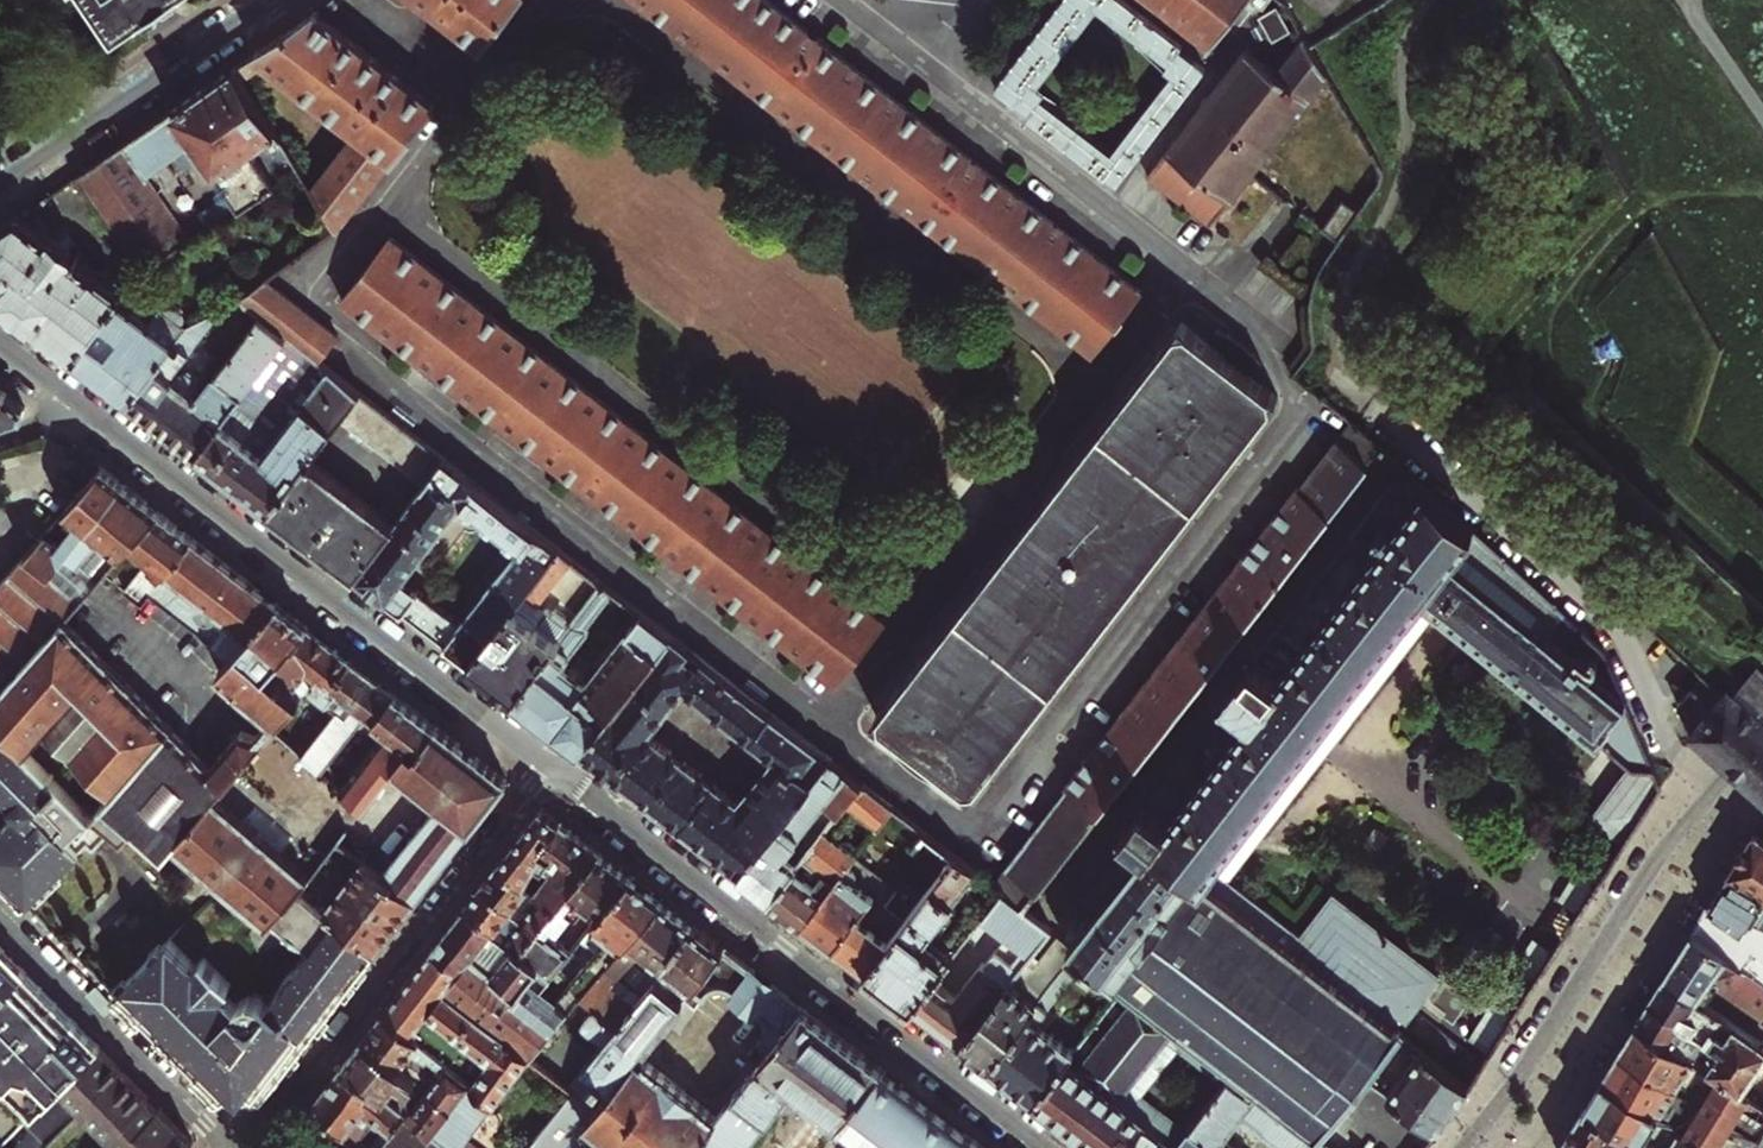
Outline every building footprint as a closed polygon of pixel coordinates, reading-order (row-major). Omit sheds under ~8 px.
[(112,38),(145,16),(154,10),(161,5),(169,0),(86,0),(112,38)] [(480,46),(515,0),(423,0),(480,46)] [(767,0),(637,0),(1092,353),(1140,290),(767,0)] [(1129,0),(1057,0),(990,84),(1113,181),(1207,62),(1129,0)] [(1210,46),(1243,3),(1252,11),(1259,2),(1262,5),(1266,0),(1151,0),(1210,46)] [(435,104),(317,11),(236,66),(245,78),(268,62),(355,130),(311,186),(337,230),(435,104)] [(1275,71),(1245,49),(1146,177),(1209,225),(1326,76),(1309,46),(1303,35),(1275,71)] [(172,109),(195,143),(233,197),(224,197),(201,213),(209,226),(299,168),(277,132),(245,78),(236,66),(172,109)] [(123,143),(147,175),(195,143),(172,109),(157,119),(136,134),(123,143)] [(190,238),(147,175),(123,143),(77,175),(143,268),(190,238)] [(1359,212),(1341,199),(1321,229),(1338,243),(1359,212)] [(19,214),(0,227),(0,300),(8,306),(74,357),(124,292),(120,288),(125,281),(103,264),(98,272),(96,270),(95,271),(74,256),(76,253),(53,236),(51,238),(19,214)] [(882,619),(391,237),(343,300),(834,683),(882,619)] [(144,292),(143,268),(124,292),(74,357),(99,376),(131,401),(186,327),(185,326),(185,318),(183,315),(182,311),(178,308),(174,306),(169,306),(162,307),(160,306),(148,321),(132,309),(144,292)] [(261,313),(321,360),(340,336),(266,279),(240,297),(261,313)] [(250,327),(261,313),(240,297),(225,307),(250,327)] [(217,315),(215,313),(187,326),(186,327),(131,401),(163,425),(199,453),(244,395),(215,373),(200,392),(196,389),(200,385),(195,382),(197,379),(187,371),(185,374),(181,371),(178,375),(174,372),(217,315)] [(321,360),(261,313),(250,327),(215,373),(244,395),(199,453),(230,478),(270,508),(308,460),(340,419),(362,392),(321,360)] [(1211,345),(1181,321),(876,717),(972,789),(1277,396),(1247,373),(1211,345)] [(1211,345),(1247,373),(1258,359),(1246,346),(1232,335),(1222,331),(1211,345)] [(340,419),(426,485),(447,458),(362,392),(340,419)] [(21,417),(24,405),(16,400),(7,393),(0,394),(0,423),(21,417)] [(1381,446),(1351,418),(1299,488),(1296,486),(1064,785),(1068,788),(993,884),(1001,890),(1024,906),(1381,446)] [(426,485),(395,526),(357,575),(398,606),(428,629),(470,662),(559,545),(447,458),(426,485)] [(357,575),(395,526),(390,522),(308,460),(270,508),(309,538),(352,571),(357,575)] [(116,478),(103,468),(26,553),(53,576),(126,486),(116,478)] [(1475,531),(1425,485),(1276,677),(1252,659),(1196,732),(1221,751),(1173,814),(1168,810),(1187,785),(1172,774),(1149,804),(1145,801),(1124,828),(1148,846),(1072,945),(1078,949),(1088,957),(1123,984),(1177,1026),(1234,1070),(1304,1124),(1317,1134),(1363,1078),(1399,1034),(1402,1031),(1396,1026),(1407,1019),(1441,975),(1333,891),(1301,933),(1229,878),(1439,607),(1598,738),(1629,765),(1592,815),(1582,808),(1572,821),(1582,828),(1580,830),(1592,840),(1558,898),(1580,913),(1655,796),(1662,785),(1654,767),(1627,704),(1581,666),(1600,645),(1475,531)] [(160,512),(146,502),(126,486),(53,576),(26,553),(0,582),(0,692),(64,620),(105,575),(132,544),(160,512)] [(158,580),(193,538),(180,528),(160,512),(132,544),(154,563),(147,572),(158,580)] [(231,657),(278,603),(272,599),(247,580),(225,562),(193,538),(158,580),(147,572),(143,569),(124,590),(141,604),(149,594),(226,654),(231,657)] [(490,677),(513,696),(570,624),(565,620),(568,616),(554,605),(551,610),(540,600),(573,557),(559,545),(470,662),(490,677)] [(643,611),(585,683),(582,680),(585,675),(584,670),(579,666),(573,666),(569,671),(565,667),(588,632),(587,626),(615,589),(604,581),(570,624),(513,696),(525,704),(545,720),(581,748),(672,634),(643,611)] [(270,669),(307,626),(295,617),(278,603),(231,657),(218,672),(255,704),(271,717),(277,723),(300,695),(270,669)] [(211,766),(64,620),(0,692),(0,723),(107,830),(118,841),(130,829),(162,860),(172,848),(214,798),(273,727),(277,723),(271,717),(255,735),(242,731),(211,766)] [(331,685),(351,659),(333,646),(307,626),(270,669),(300,695),(306,688),(311,689),(325,700),(323,702),(328,705),(330,711),(334,714),(339,706),(330,699),(338,690),(331,685)] [(831,757),(672,634),(581,748),(619,777),(647,799),(739,870),(831,757)] [(1732,681),(1751,698),(1762,708),(1762,645),(1732,681)] [(375,718),(395,693),(377,680),(351,659),(331,685),(338,690),(330,699),(339,706),(347,696),(356,703),(375,718)] [(1723,691),(1704,675),(1679,703),(1690,730),(1723,691)] [(1732,681),(1723,691),(1690,730),(1711,748),(1735,770),(1761,793),(1762,795),(1762,708),(1751,698),(1732,681)] [(303,754),(321,770),(350,733),(370,749),(341,787),(362,806),(392,767),(410,745),(415,749),(436,725),(418,711),(395,693),(375,718),(356,703),(349,713),(339,706),(334,714),(303,754)] [(13,807),(17,811),(0,828),(0,885),(20,905),(84,843),(89,848),(107,830),(0,723),(0,794),(13,807)] [(441,865),(507,779),(472,752),(436,725),(415,749),(410,745),(392,767),(438,803),(383,874),(415,898),(441,865)] [(768,892),(771,895),(793,868),(796,864),(791,861),(781,854),(825,800),(839,811),(847,801),(862,782),(831,757),(739,870),(768,892)] [(847,801),(878,826),(894,807),(862,782),(847,801)] [(300,891),(309,880),(214,798),(172,848),(267,931),(273,924),(300,891)] [(559,820),(540,805),(512,842),(499,860),(530,885),(534,878),(527,872),(536,852),(538,849),(559,820)] [(581,836),(559,820),(538,849),(556,863),(540,883),(534,878),(530,885),(555,905),(598,849),(581,836)] [(1124,828),(1115,841),(1124,848),(1039,957),(1032,951),(1008,981),(1037,1002),(1078,949),(1072,945),(1148,846),(1124,828)] [(799,916),(803,919),(854,855),(855,854),(824,830),(804,855),(825,871),(815,884),(793,868),(771,895),(799,916)] [(1756,834),(1751,834),(1734,862),(1728,872),(1762,895),(1762,839),(1756,834)] [(615,862),(598,849),(555,905),(538,927),(521,949),(541,965),(550,972),(569,948),(629,873),(615,862)] [(835,943),(885,880),(854,855),(803,919),(808,923),(835,943)] [(892,987),(913,1004),(933,978),(948,958),(974,925),(964,917),(951,933),(938,935),(934,939),(927,934),(977,871),(956,856),(902,923),(866,968),(892,987)] [(490,871),(482,882),(538,927),(555,905),(530,885),(499,860),(490,871)] [(327,911),(376,950),(379,946),(395,925),(415,898),(383,874),(365,861),(329,908),(327,911)] [(1707,906),(1742,929),(1748,918),(1762,926),(1762,895),(1728,872),(1717,890),(1707,906)] [(647,886),(629,873),(569,948),(599,973),(628,938),(661,897),(647,886)] [(847,953),(866,968),(902,923),(877,903),(891,885),(885,880),(835,943),(847,953)] [(474,892),(465,904),(521,949),(538,927),(482,882),(474,892)] [(1001,890),(982,915),(1008,936),(996,952),(995,952),(985,963),(984,962),(982,962),(981,963),(955,995),(933,978),(913,1004),(935,1021),(961,1040),(1008,981),(1032,951),(1051,927),(1024,906),(1001,890)] [(193,964),(167,938),(110,996),(219,1105),(224,1098),(240,1096),(260,1093),(264,1097),(372,956),(376,950),(327,911),(300,891),(273,924),(306,950),(262,1006),(259,1003),(257,1001),(253,1000),(249,999),(246,999),(242,999),(239,1001),(236,1002),(234,1004),(222,992),(229,985),(200,957),(193,964)] [(681,912),(661,897),(628,938),(659,962),(692,921),(681,912)] [(437,941),(432,948),(458,969),(470,955),(518,992),(541,965),(521,949),(465,904),(454,919),(437,941)] [(1707,906),(1699,918),(1691,932),(1762,983),(1762,926),(1748,918),(1742,929),(1707,906)] [(711,935),(692,921),(659,962),(649,974),(655,978),(665,966),(675,975),(665,987),(681,999),(683,996),(724,945),(711,935)] [(1663,978),(1703,1005),(1717,986),(1762,1018),(1762,983),(1691,932),(1676,956),(1663,978)] [(1494,1045),(1551,958),(1528,943),(1467,1039),(1489,1054),(1494,1045)] [(686,1004),(695,1011),(710,992),(714,988),(723,985),(731,986),(735,988),(738,990),(763,1011),(767,1015),(768,1022),(766,1029),(749,1055),(762,1065),(726,1109),(650,1048),(684,1007),(681,999),(665,987),(655,978),(641,994),(635,1001),(617,1022),(582,993),(579,996),(575,1001),(587,1011),(580,1020),(603,1038),(564,1086),(570,1091),(526,1147),(598,1147),(576,1131),(584,1120),(620,1147),(741,1147),(783,1092),(810,1114),(829,1128),(833,1123),(879,1063),(864,1052),(763,975),(753,967),(724,945),(683,996),(686,1004)] [(3,1083),(0,1086),(0,1142),(59,1086),(100,1047),(76,1022),(8,954),(0,946),(0,1079),(3,1083)] [(383,1012),(467,1080),(449,1104),(430,1129),(454,1147),(459,1147),(529,1058),(557,1024),(575,1001),(579,996),(550,972),(541,965),(518,992),(470,955),(458,969),(432,948),(414,971),(383,1012)] [(1035,1098),(1087,1031),(1051,1004),(1088,957),(1078,949),(1037,1002),(990,1063),(1010,1078),(1035,1098)] [(635,1001),(599,973),(582,993),(617,1022),(635,1001)] [(649,974),(636,989),(641,994),(655,978),(649,974)] [(1649,1001),(1683,1024),(1682,1026),(1720,1051),(1707,1071),(1739,1092),(1762,1056),(1762,1046),(1736,1027),(1703,1005),(1663,978),(1656,989),(1649,1001)] [(990,1063),(1037,1002),(1008,981),(961,1040),(976,1052),(990,1063)] [(1075,1129),(1097,1146),(1129,1105),(1120,1098),(1177,1026),(1123,984),(1087,1031),(1035,1098),(1050,1110),(1075,1129)] [(1644,1009),(1636,1023),(1707,1071),(1720,1051),(1682,1026),(1683,1024),(1649,1001),(1644,1009)] [(374,1025),(365,1037),(416,1078),(429,1088),(449,1104),(467,1080),(383,1012),(374,1025)] [(1619,1050),(1676,1086),(1675,1087),(1702,1105),(1683,1133),(1706,1147),(1715,1147),(1740,1108),(1747,1097),(1739,1092),(1707,1071),(1636,1023),(1629,1034),(1619,1050)] [(1223,1084),(1234,1070),(1177,1026),(1120,1098),(1129,1105),(1146,1118),(1144,1121),(1160,1134),(1175,1145),(1187,1130),(1143,1094),(1178,1050),(1223,1084)] [(1363,1078),(1436,1131),(1455,1104),(1468,1087),(1465,1084),(1399,1034),(1363,1078)] [(354,1051),(345,1063),(384,1095),(397,1079),(409,1088),(416,1078),(365,1037),(354,1051)] [(100,1047),(59,1086),(117,1147),(116,1147),(188,1147),(192,1143),(157,1108),(155,1110),(150,1105),(145,1099),(147,1097),(112,1059),(100,1047)] [(1611,1063),(1601,1079),(1677,1126),(1676,1128),(1683,1133),(1702,1105),(1675,1087),(1676,1086),(1619,1050),(1611,1063)] [(332,1079),(311,1106),(332,1122),(344,1132),(363,1108),(392,1132),(407,1113),(384,1095),(345,1063),(332,1079)] [(852,1138),(843,1147),(987,1147),(988,1147),(894,1074),(879,1063),(833,1123),(852,1138)] [(1223,1140),(1242,1115),(1285,1147),(1304,1124),(1234,1070),(1223,1084),(1188,1129),(1214,1147),(1233,1147),(1223,1140)] [(1584,1106),(1647,1147),(1706,1147),(1683,1133),(1676,1128),(1677,1126),(1601,1079),(1593,1092),(1584,1106)] [(429,1088),(408,1114),(429,1131),(430,1129),(449,1104),(429,1088)] [(1144,1121),(1146,1118),(1129,1105),(1097,1146),(1100,1147),(1123,1147),(1144,1121)] [(1558,1147),(1647,1147),(1584,1106),(1573,1125),(1558,1147)] [(1740,1108),(1715,1147),(1762,1147),(1762,1122),(1740,1108)] [(430,1129),(429,1131),(408,1114),(407,1113),(392,1132),(380,1147),(454,1147),(430,1129)] [(1151,1145),(1160,1134),(1144,1121),(1123,1147),(1155,1147),(1151,1145)] [(344,1132),(332,1122),(316,1141),(317,1147),(366,1147),(344,1132)] [(1325,1140),(1317,1134),(1304,1124),(1285,1147),(1319,1147),(1325,1140)] [(1188,1129),(1187,1130),(1175,1145),(1173,1147),(1214,1147),(1188,1129)]
